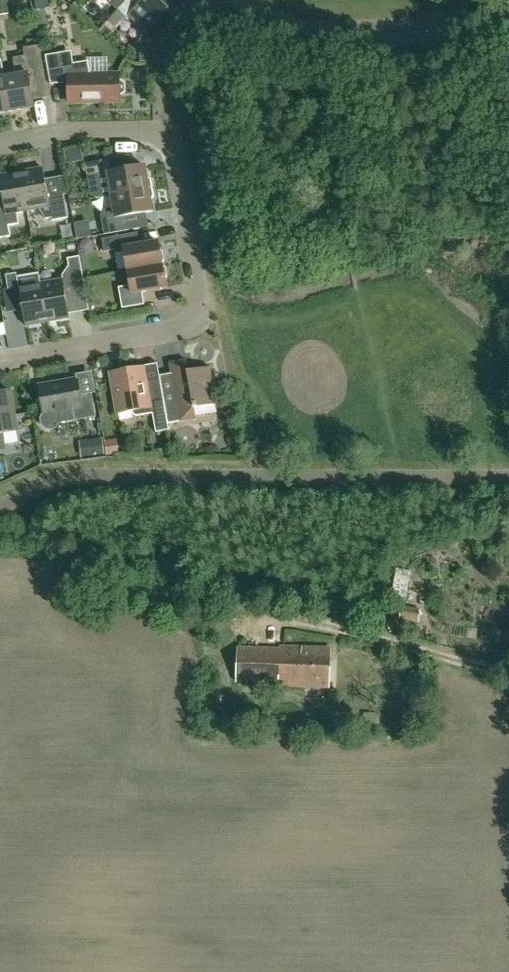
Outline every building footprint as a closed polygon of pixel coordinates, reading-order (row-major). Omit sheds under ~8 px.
[(109,3),(117,10),(127,0),(112,0),(109,3)] [(129,16),(147,33),(175,4),(170,0),(144,0),(141,2),(139,0),(127,0),(117,10),(126,19),(129,16)] [(114,31),(107,24),(100,31),(108,38),(114,31)] [(17,76),(5,78),(11,111),(34,107),(30,81),(45,78),(40,45),(24,48),(25,56),(14,58),(17,76)] [(151,47),(140,47),(140,61),(151,61),(151,47)] [(61,53),(46,56),(51,85),(64,82),(68,82),(69,103),(120,102),(120,94),(122,94),(125,91),(124,84),(122,82),(119,82),(119,74),(90,74),(90,72),(88,61),(73,64),(72,59),(62,60),(61,53)] [(5,78),(0,79),(0,113),(11,111),(5,78)] [(97,198),(112,196),(153,188),(151,180),(147,177),(145,167),(112,172),(110,159),(85,164),(91,196),(97,198)] [(21,172),(28,210),(39,209),(46,219),(52,218),(52,221),(68,218),(64,195),(48,197),(43,168),(21,172)] [(21,172),(0,176),(0,183),(5,209),(0,209),(0,239),(11,237),(9,226),(19,224),(17,212),(28,210),(21,172)] [(153,188),(112,196),(114,209),(104,210),(101,216),(104,235),(129,230),(126,216),(153,211),(151,201),(154,197),(153,188)] [(124,249),(128,271),(163,265),(162,264),(165,261),(163,253),(160,250),(158,242),(134,246),(132,234),(102,239),(104,252),(124,249)] [(85,284),(80,257),(67,259),(72,286),(85,284)] [(163,265),(128,271),(130,283),(128,286),(119,288),(123,309),(145,305),(142,292),(167,288),(165,279),(167,276),(166,268),(163,266),(163,265)] [(26,326),(48,322),(41,284),(39,274),(17,278),(17,273),(6,275),(8,290),(19,288),(26,326)] [(63,280),(41,284),(48,322),(70,318),(63,280)] [(170,363),(177,405),(165,407),(166,411),(168,424),(196,419),(195,408),(217,405),(211,367),(188,371),(186,361),(170,363)] [(165,407),(161,385),(150,387),(147,384),(144,368),(111,374),(118,413),(132,411),(133,414),(136,417),(154,414),(157,432),(169,430),(168,424),(166,411),(165,407)] [(39,386),(44,414),(42,418),(42,423),(45,426),(48,428),(53,428),(56,426),(59,424),(96,417),(92,393),(80,395),(77,380),(39,386)] [(5,449),(2,433),(17,431),(10,392),(0,393),(0,450),(5,449)] [(420,610),(402,606),(400,618),(418,622),(420,610)] [(397,620),(387,625),(391,632),(400,627),(397,620)] [(238,646),(238,648),(237,680),(279,682),(279,684),(328,686),(329,646),(280,644),(280,647),(238,646)]
